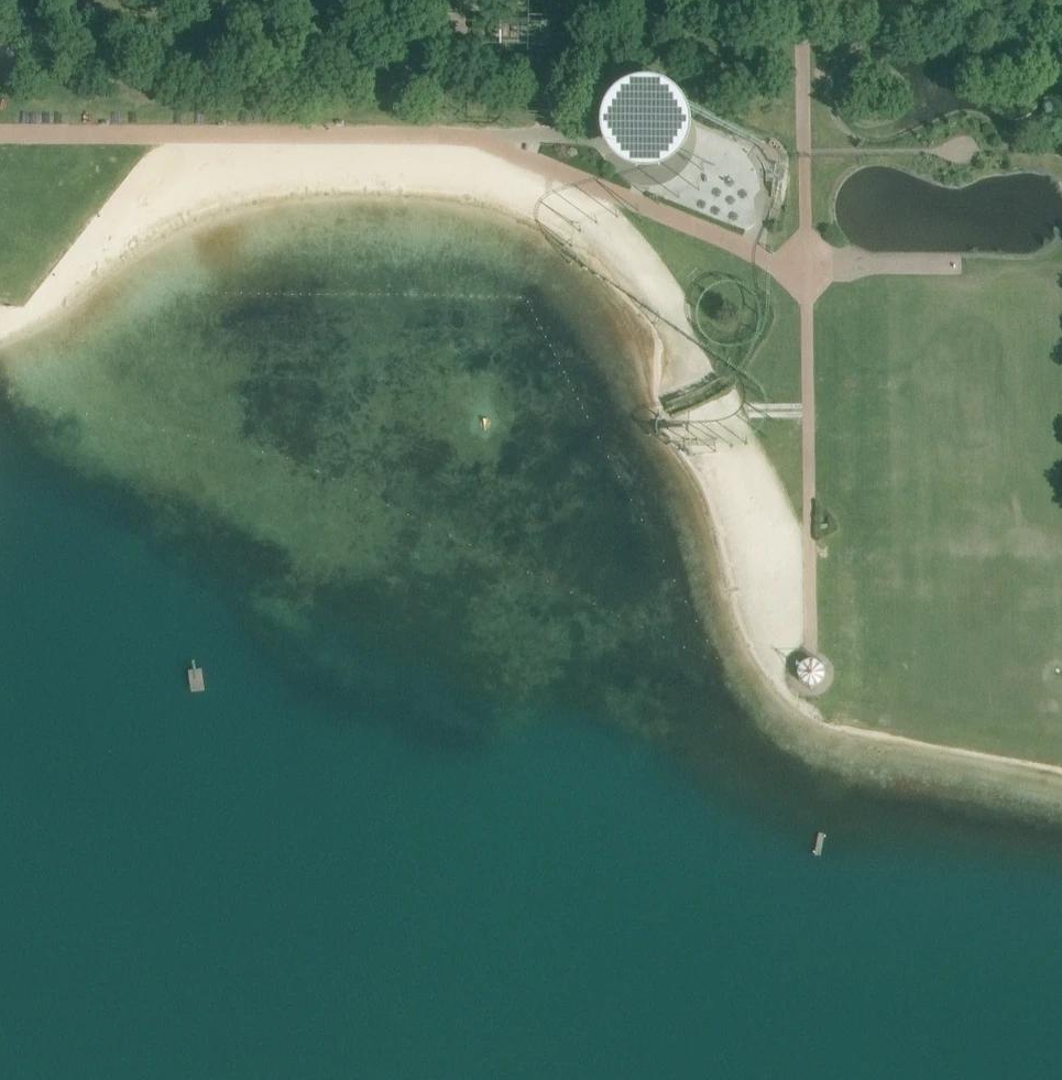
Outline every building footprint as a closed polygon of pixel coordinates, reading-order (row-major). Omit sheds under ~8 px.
[(601,134),(602,141),(605,147),(608,153),(612,158),(617,162),(622,166),(628,169),(634,171),(641,172),(648,172),(654,171),(660,170),(666,167),(672,163),(677,159),(681,154),(685,148),(687,142),(689,135),(689,129),(689,122),(687,116),(685,109),(682,104),(678,98),(673,94),(667,90),(661,87),(655,85),(649,84),(642,84),(635,85),(629,87),(623,90),(618,93),(613,98),(608,103),(605,109),(603,115),(601,121),(600,128),(601,134)]
